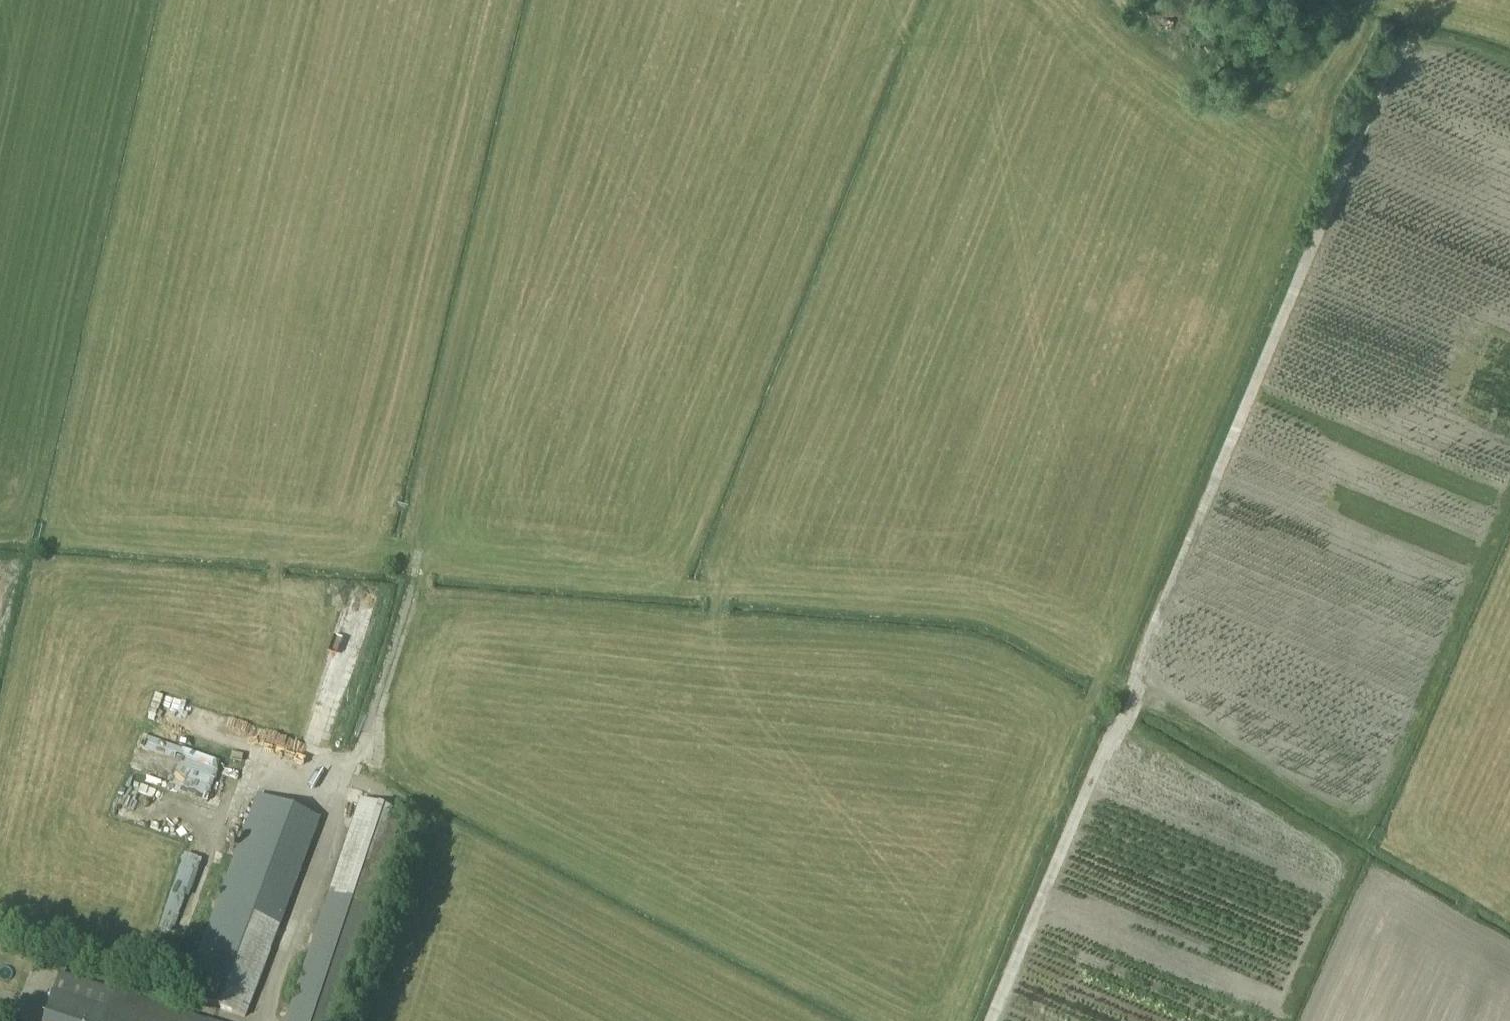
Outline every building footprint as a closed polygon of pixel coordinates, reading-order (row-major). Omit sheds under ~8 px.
[(151,762),(154,740),(135,737),(132,759),(151,762)] [(115,799),(129,803),(133,789),(118,786),(115,799)] [(258,799),(182,996),(243,1019),(319,822),(258,799)] [(287,1020),(333,1020),(401,817),(360,803),(287,1020)] [(44,1020),(207,1020),(114,991),(121,971),(113,968),(106,989),(60,974),(44,1020)]
